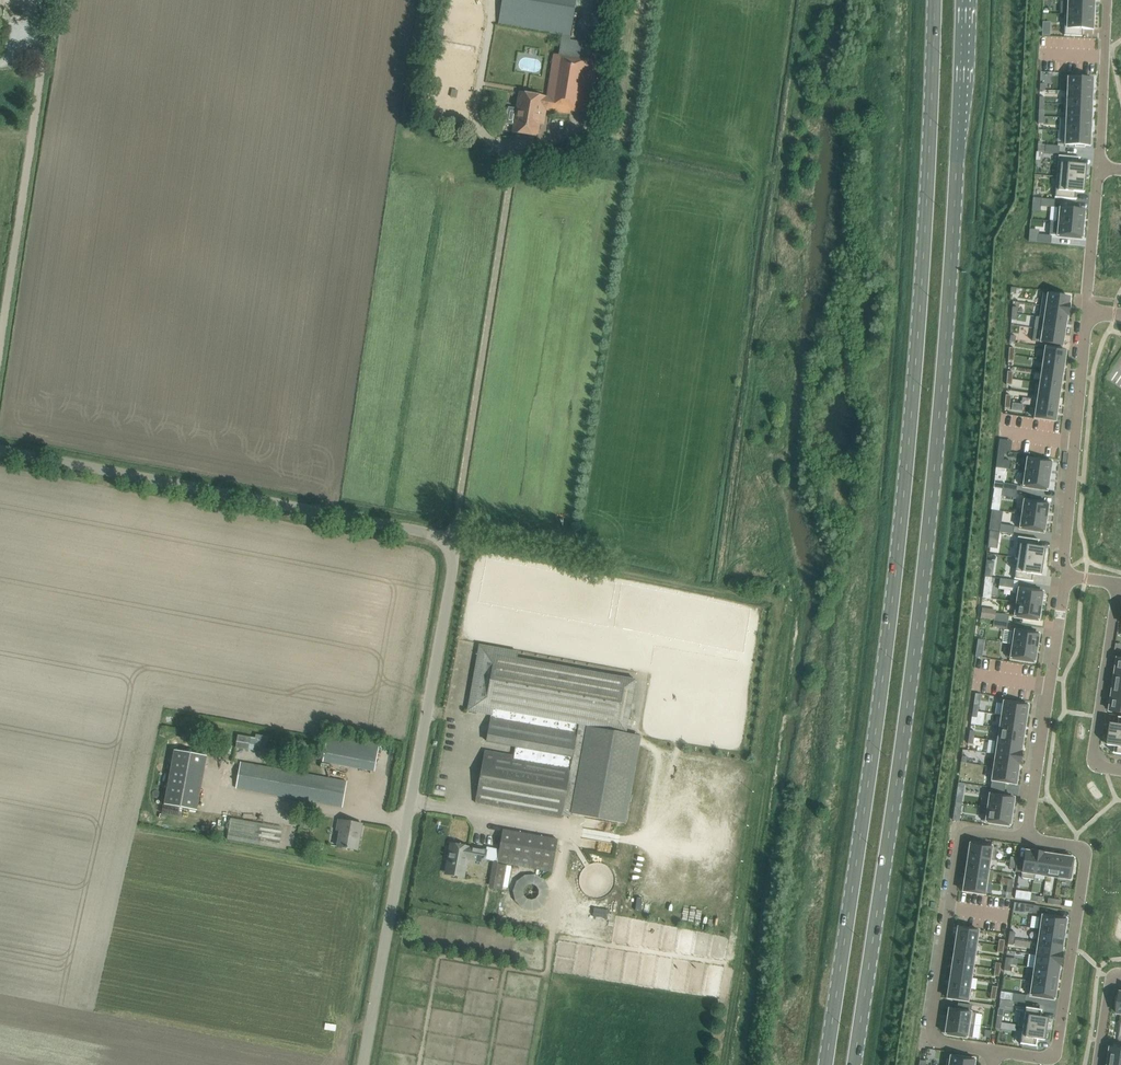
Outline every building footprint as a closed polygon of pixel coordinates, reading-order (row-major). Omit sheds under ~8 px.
[(579,58),(582,41),(569,39),(576,0),(501,0),(497,24),(560,34),(557,55),(579,58)] [(1068,14),(1095,16),(1095,8),(1094,8),(1094,2),(1083,1),(1083,0),(1068,0),(1068,14)] [(1065,14),(1064,35),(1082,36),(1082,29),(1093,29),(1093,24),(1094,24),(1095,16),(1068,14),(1065,14)] [(508,115),(507,123),(514,124),(512,132),(537,136),(539,123),(546,125),(547,116),(545,115),(546,110),(570,114),(570,110),(583,112),(587,113),(589,102),(597,61),(579,58),(557,55),(552,54),(545,97),(544,97),(520,93),(519,93),(518,100),(516,111),(515,116),(508,115)] [(1068,78),(1068,91),(1092,92),(1093,79),(1088,78),(1088,77),(1079,76),(1078,78),(1068,78)] [(1067,104),(1092,106),(1092,92),(1068,91),(1067,104)] [(1064,104),(1064,118),(1066,118),(1091,119),(1092,106),(1067,104),(1064,104)] [(1066,118),(1066,131),(1090,132),(1091,119),(1066,118)] [(1066,131),(1065,144),(1075,145),(1075,147),(1085,147),(1085,145),(1090,146),(1090,132),(1066,131)] [(579,152),(573,138),(558,145),(564,159),(579,152)] [(1045,145),(1045,152),(1059,154),(1059,146),(1045,145)] [(1059,156),(1057,177),(1085,179),(1085,176),(1086,165),(1076,165),(1076,158),(1080,158),(1058,156),(1059,156)] [(1055,197),(1076,199),(1073,198),(1073,192),(1084,193),(1085,182),(1085,179),(1057,177),(1055,197)] [(1041,198),(1040,206),(1054,207),(1055,200),(1041,198)] [(1057,208),(1056,222),(1083,224),(1084,210),(1079,210),(1079,208),(1070,207),(1070,209),(1057,208)] [(1051,221),(1049,235),(1055,235),(1068,236),(1068,238),(1077,239),(1077,237),(1082,238),(1083,224),(1056,222),(1051,221)] [(1038,234),(1037,242),(1051,243),(1052,235),(1038,234)] [(1043,293),(1041,306),(1069,310),(1070,304),(1069,303),(1070,297),(1061,296),(1062,295),(1053,293),(1052,295),(1043,293)] [(1041,306),(1039,317),(1066,321),(1067,316),(1068,317),(1069,310),(1041,306)] [(1036,317),(1034,328),(1064,333),(1066,321),(1039,317),(1036,317)] [(1034,328),(1032,341),(1062,345),(1064,333),(1034,328)] [(1045,347),(1044,359),(1064,362),(1066,350),(1045,347)] [(1044,359),(1042,371),(1062,374),(1064,362),(1044,359)] [(1042,371),(1040,383),(1061,386),(1062,374),(1042,371)] [(1040,383),(1038,395),(1059,398),(1061,386),(1040,383)] [(1038,395),(1037,406),(1057,410),(1059,398),(1038,395)] [(1037,406),(1035,418),(1055,421),(1057,410),(1037,406)] [(1025,471),(1025,472),(1050,476),(1052,462),(1046,461),(1047,460),(1038,458),(1037,460),(1027,458),(1025,471)] [(1023,471),(1021,485),(1033,487),(1033,489),(1042,490),(1042,488),(1047,489),(1050,476),(1025,472),(1025,471),(1023,471)] [(1004,483),(1003,490),(1016,492),(1017,485),(1004,483)] [(1003,490),(1002,496),(1015,498),(1016,492),(1003,490)] [(1024,500),(1022,514),(1046,518),(1048,504),(1043,503),(1043,502),(1034,500),(1034,502),(1024,500)] [(1022,514),(1020,528),(1030,529),(1030,531),(1039,532),(1039,530),(1044,531),(1046,518),(1022,514)] [(1000,524),(999,532),(1013,534),(1014,526),(1000,524)] [(990,531),(988,548),(997,550),(1000,533),(990,531)] [(1018,537),(1015,558),(1017,558),(1018,558),(1043,562),(1043,559),(1045,548),(1034,546),(1035,540),(1036,539),(1018,537)] [(1014,578),(1029,581),(1029,580),(1030,573),(1041,575),(1042,564),(1043,564),(1043,562),(1018,558),(1017,558),(1015,578),(1014,578)] [(1000,578),(999,586),(1013,588),(1014,580),(1000,578)] [(1016,588),(1014,602),(1041,606),(1043,592),(1038,591),(1038,590),(1029,588),(1029,590),(1016,588)] [(1014,602),(1012,615),(1025,617),(1024,619),(1033,620),(1034,619),(1039,619),(1041,606),(1014,602)] [(995,613),(994,620),(1008,622),(1009,615),(995,613)] [(994,620),(993,627),(1007,629),(1008,622),(994,620)] [(1012,630),(1010,644),(1037,648),(1039,634),(1034,633),(1034,632),(1025,630),(1025,632),(1012,630)] [(1010,644),(1008,657),(1021,659),(1020,661),(1029,662),(1030,661),(1035,661),(1037,648),(1010,644)] [(484,652),(475,705),(492,708),(491,717),(490,717),(486,741),(516,746),(514,756),(484,750),(475,802),(561,818),(562,815),(570,816),(570,813),(625,823),(640,738),(625,735),(626,732),(635,679),(517,658),(502,655),(484,652)] [(1112,698),(1120,699),(1120,686),(1114,685),(1112,698)] [(1110,711),(1120,713),(1120,699),(1112,698),(1110,711)] [(1004,701),(1002,715),(1026,719),(1028,705),(1023,704),(1023,703),(1014,701),(1014,703),(1004,701)] [(1000,727),(1000,728),(1024,732),(1026,719),(1002,715),(1000,727)] [(1110,734),(1120,736),(1120,717),(1119,717),(1119,718),(1118,724),(1111,723),(1110,734)] [(997,727),(995,741),(1022,745),(1024,732),(1000,728),(1000,727),(997,727)] [(322,761),(363,769),(374,771),(379,743),(328,733),(322,761)] [(238,734),(235,748),(248,750),(251,737),(238,734)] [(1108,745),(1115,746),(1114,753),(1120,754),(1120,736),(1110,734),(1108,745)] [(995,741),(993,754),(1021,758),(1022,750),(1021,750),(1022,745),(995,741)] [(164,804),(197,810),(207,756),(174,750),(164,804)] [(993,754),(991,767),(994,767),(1018,771),(1019,765),(1020,766),(1021,758),(993,754)] [(237,788),(331,805),(342,807),(346,781),(242,763),(237,788)] [(994,767),(991,787),(1004,789),(1005,783),(1016,784),(1018,771),(994,767)] [(988,807),(1012,811),(1014,797),(1003,796),(1004,789),(991,787),(988,807)] [(233,804),(227,839),(279,848),(286,814),(260,809),(239,805),(233,804)] [(985,806),(983,820),(996,822),(996,824),(1005,825),(1005,824),(1010,824),(1012,811),(988,807),(985,806)] [(301,816),(299,827),(311,829),(313,818),(301,816)] [(345,848),(355,850),(358,833),(360,833),(362,824),(338,820),(337,826),(340,827),(337,846),(345,848)] [(502,829),(497,862),(552,872),(558,839),(502,829)] [(970,843),(968,856),(990,859),(995,860),(997,847),(992,847),(992,845),(988,844),(979,843),(970,842),(970,843)] [(485,860),(486,850),(450,844),(448,857),(450,858),(447,874),(464,877),(468,857),(485,860)] [(620,878),(620,873),(620,868),(619,864),(617,861),(614,857),(611,854),(607,852),(602,850),(597,849),(592,850),(588,851),(584,853),(581,856),(578,859),(575,864),(574,868),(573,872),(574,877),(575,881),(577,885),(579,889),(583,892),(587,894),(591,896),(596,896),(600,896),(605,895),(610,892),(613,889),(616,886),(618,882),(620,878)] [(1016,868),(1015,871),(1018,872),(1022,872),(1021,877),(1034,879),(1035,874),(1034,874),(1038,851),(1032,850),(1031,851),(1025,850),(1024,858),(1017,857),(1017,863),(1016,868)] [(1038,851),(1034,874),(1035,874),(1046,876),(1049,854),(1047,854),(1047,852),(1044,852),(1038,851)] [(1049,854),(1046,876),(1058,877),(1061,856),(1049,854)] [(968,856),(966,867),(988,871),(988,870),(990,859),(968,856)] [(1061,856),(1058,877),(1070,879),(1072,880),(1072,875),(1074,866),(1075,858),(1073,858),(1061,856)] [(497,863),(492,888),(501,890),(505,864),(497,863)] [(966,867),(965,879),(986,882),(986,883),(991,883),(993,871),(988,870),(988,871),(966,867)] [(511,902),(540,912),(551,882),(521,872),(511,902)] [(965,879),(963,891),(985,894),(986,883),(986,882),(965,879)] [(1025,904),(1024,911),(1031,912),(1038,913),(1039,906),(1032,905),(1025,904)] [(1040,915),(1038,929),(1064,933),(1066,919),(1067,917),(1062,917),(1053,915),(1040,913),(1040,915)] [(958,927),(956,939),(976,942),(978,930),(958,927)] [(1038,929),(1036,942),(1038,942),(1062,945),(1064,933),(1038,929)] [(956,939),(954,951),(975,954),(976,942),(956,939)] [(1038,942),(1036,955),(1062,959),(1063,948),(1062,948),(1062,945),(1038,942)] [(954,951),(952,962),(973,966),(975,954),(954,951)] [(1036,955),(1034,968),(1059,972),(1059,969),(1060,970),(1062,959),(1036,955)] [(952,962),(951,974),(971,977),(973,966),(952,962)] [(1032,980),(1032,981),(1057,985),(1059,972),(1034,968),(1032,980)] [(951,974),(949,986),(969,989),(971,977),(951,974)] [(1028,994),(1027,996),(1040,998),(1049,999),(1054,1000),(1055,998),(1057,985),(1032,981),(1032,980),(1030,980),(1028,994)] [(949,986),(947,998),(968,1001),(969,989),(949,986)] [(1012,993),(1011,1000),(1018,1002),(1025,1003),(1026,995),(1019,994),(1012,993)] [(949,1008),(947,1021),(969,1024),(974,1025),(976,1012),(971,1012),(972,1005),(958,1003),(957,1010),(949,1008)] [(1019,1014),(1018,1025),(1023,1026),(1023,1025),(1046,1029),(1048,1018),(1040,1017),(1041,1010),(1042,1010),(1026,1007),(1025,1008),(1026,1008),(1025,1014),(1019,1014)] [(947,1021),(945,1033),(954,1034),(953,1036),(962,1037),(963,1036),(967,1036),(969,1024),(947,1021)] [(1020,1043),(1036,1046),(1036,1045),(1037,1039),(1044,1040),(1046,1029),(1023,1025),(1023,1026),(1020,1043)] [(1109,1061),(1120,1063),(1120,1049),(1111,1048),(1109,1061)] [(946,1064),(974,1064),(975,1060),(975,1058),(970,1057),(961,1056),(951,1055),(950,1056),(948,1056),(946,1064)]
